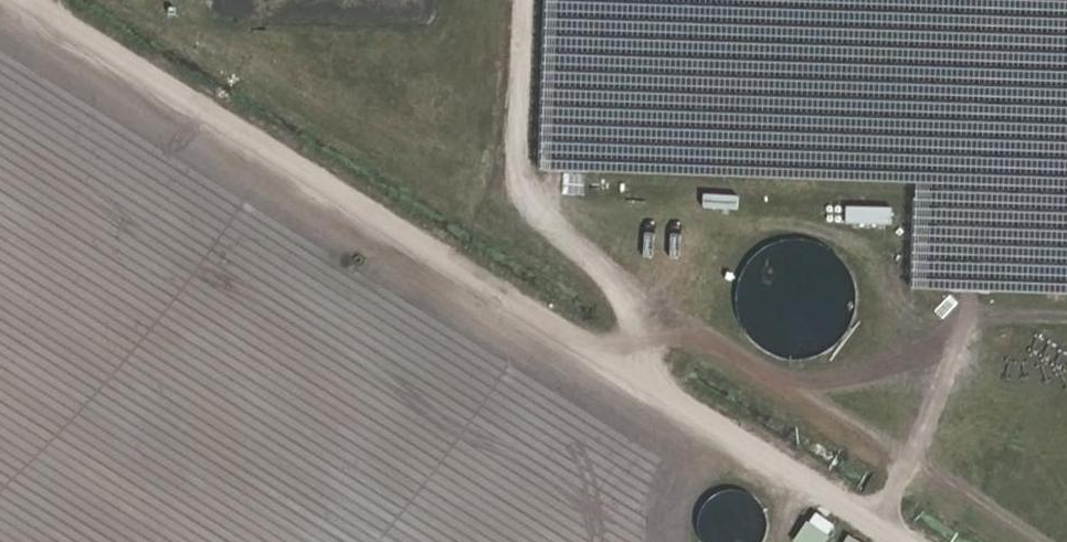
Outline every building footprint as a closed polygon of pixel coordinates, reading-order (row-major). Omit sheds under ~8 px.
[(1066,298),(1066,0),(545,0),(538,172),(916,186),(912,293),(1066,298)] [(892,222),(892,205),(846,206),(846,222),(892,222)] [(727,541),(747,541),(767,506),(728,485),(703,529),(727,541)] [(795,541),(827,541),(838,526),(814,511),(795,541)]
